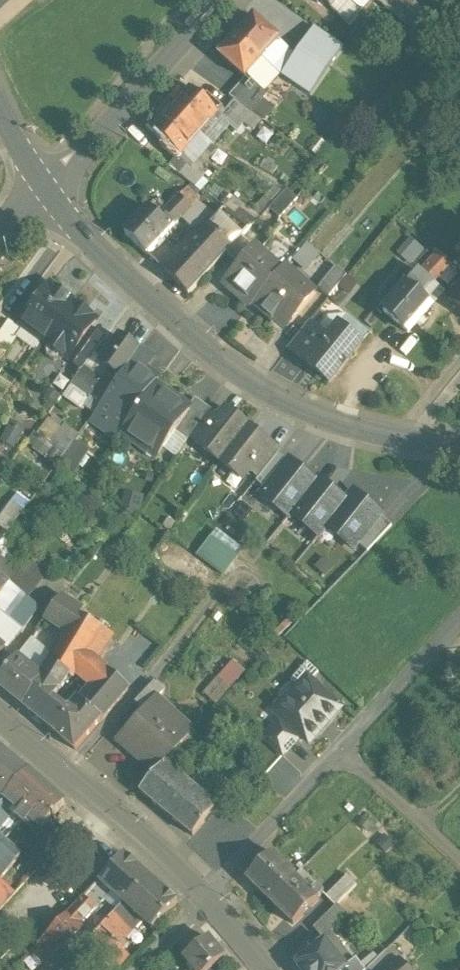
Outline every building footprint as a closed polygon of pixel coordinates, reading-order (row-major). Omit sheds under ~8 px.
[(350,26),(373,1),(372,0),(321,0),(350,26)] [(402,0),(378,0),(398,17),(409,5),(402,0)] [(409,5),(398,17),(408,26),(418,13),(409,5)] [(280,39),(254,16),(236,35),(263,58),(280,39)] [(281,76),(308,95),(342,47),(314,28),(281,76)] [(263,58),(236,35),(219,55),(245,78),(248,75),(263,58)] [(278,72),(263,58),(248,75),(264,89),(265,87),(278,72)] [(245,78),(229,95),(262,119),(273,107),(263,99),(269,91),(265,87),(264,89),(248,75),(245,78)] [(190,86),(171,107),(199,132),(222,106),(207,93),(203,98),(190,86)] [(199,132),(171,107),(153,128),(166,139),(162,143),(177,157),(199,132)] [(198,198),(186,187),(162,211),(165,215),(166,214),(174,222),(181,215),(190,224),(206,207),(196,200),(198,198)] [(287,187),(269,207),(280,218),(298,198),(287,187)] [(148,205),(124,230),(146,251),(174,222),(166,214),(165,215),(162,218),(148,205)] [(206,207),(190,224),(199,233),(209,223),(232,245),(251,225),(225,206),(217,214),(206,207)] [(199,233),(165,269),(188,292),(232,245),(209,223),(199,233)] [(411,264),(425,249),(411,237),(398,252),(411,264)] [(420,272),(432,283),(459,253),(459,250),(449,240),(420,272)] [(282,271),(256,248),(224,283),(250,306),(253,304),(282,271)] [(335,267),(317,288),(329,297),(346,276),(335,267)] [(282,271),(253,304),(271,320),(274,316),(281,323),(287,316),(292,319),(314,294),(285,268),(282,271)] [(420,272),(407,286),(384,311),(408,332),(430,306),(420,297),(432,283),(420,272)] [(48,282),(21,319),(45,335),(71,299),(48,282)] [(432,283),(420,297),(430,306),(442,293),(432,283)] [(449,299),(459,309),(459,286),(449,299)] [(45,335),(43,338),(48,341),(46,344),(47,352),(53,356),(61,355),(63,352),(68,356),(88,328),(96,317),(71,299),(45,335)] [(9,306),(0,302),(0,322),(2,323),(9,306)] [(6,348),(21,326),(9,317),(0,329),(0,344),(6,348)] [(309,321),(289,345),(308,361),(328,337),(309,321)] [(308,361),(307,363),(328,380),(360,343),(338,325),(328,337),(308,361)] [(101,337),(88,328),(68,356),(81,365),(83,362),(101,337)] [(118,332),(100,358),(110,366),(120,373),(138,346),(118,332)] [(152,356),(138,346),(89,418),(102,426),(107,418),(122,427),(154,382),(158,376),(145,366),(152,356)] [(102,376),(83,362),(81,365),(75,373),(95,387),(102,376)] [(95,387),(91,392),(101,399),(120,373),(110,366),(95,387)] [(154,382),(122,427),(137,438),(142,432),(163,446),(175,429),(190,407),(187,405),(154,382)] [(206,407),(192,397),(187,405),(190,407),(175,429),(188,436),(189,434),(206,407)] [(217,415),(197,441),(220,459),(247,425),(225,406),(217,415)] [(217,415),(206,407),(189,434),(197,441),(217,415)] [(24,423),(12,417),(1,437),(13,443),(24,423)] [(268,442),(247,425),(220,459),(241,477),(248,468),(248,467),(267,443),(268,442)] [(72,440),(58,460),(72,470),(86,449),(72,440)] [(267,443),(248,467),(248,468),(258,475),(277,453),(278,451),(267,443)] [(256,478),(266,486),(286,461),(277,453),(258,475),(256,478)] [(266,486),(261,493),(289,515),(292,511),(316,481),(288,459),(286,461),(266,486)] [(346,500),(318,478),(316,481),(292,511),(320,533),(326,525),(346,500)] [(0,492),(0,516),(15,497),(4,488),(0,492)] [(326,525),(355,547),(359,542),(380,514),(382,512),(354,490),(346,500),(326,525)] [(391,523),(380,514),(359,542),(369,550),(391,523)] [(223,572),(244,546),(217,525),(197,551),(223,572)] [(13,581),(31,595),(48,572),(30,558),(13,581)] [(10,585),(0,578),(0,598),(10,585)] [(10,585),(0,598),(0,613),(21,630),(38,607),(10,585)] [(83,609),(61,596),(44,619),(68,633),(80,615),(83,609)] [(68,633),(50,664),(69,676),(71,677),(75,671),(93,686),(115,705),(129,688),(87,652),(102,628),(80,615),(68,633)] [(0,679),(0,688),(24,707),(42,677),(17,657),(0,679)] [(307,663),(291,682),(298,689),(305,681),(311,681),(318,674),(307,663)] [(69,676),(50,664),(43,674),(63,686),(69,676)] [(222,675),(208,664),(196,679),(209,690),(222,675)] [(63,686),(43,674),(42,677),(24,707),(42,721),(54,708),(51,706),(63,686)] [(152,681),(133,702),(142,710),(156,695),(162,690),(152,681)] [(291,703),(285,703),(278,710),(278,716),(307,743),(340,708),(311,681),(305,681),(298,689),(298,694),(291,703)] [(115,705),(93,686),(81,700),(101,719),(102,720),(115,705)] [(142,710),(114,740),(152,776),(162,765),(182,742),(184,741),(191,733),(193,731),(156,695),(142,710)] [(81,700),(66,717),(54,708),(42,721),(75,749),(101,719),(81,700)] [(297,739),(279,722),(264,739),(282,756),(297,739)] [(191,733),(184,741),(182,742),(162,765),(191,791),(206,804),(213,796),(220,803),(243,776),(191,733)] [(0,758),(0,795),(5,799),(28,772),(4,753),(0,758)] [(191,791),(162,765),(152,776),(140,791),(169,817),(191,791)] [(28,772),(5,799),(13,806),(20,812),(17,817),(31,829),(35,825),(41,830),(65,804),(28,772)] [(206,804),(191,791),(169,817),(191,837),(213,810),(206,804)] [(220,803),(213,796),(206,804),(213,810),(220,803)] [(0,805),(0,830),(12,816),(8,812),(13,806),(5,799),(0,805)] [(1,862),(13,848),(0,837),(0,860),(1,862)] [(0,860),(0,879),(0,880),(0,881),(1,882),(22,857),(13,848),(1,862),(0,860)] [(272,852),(246,878),(270,901),(294,877),(295,877),(296,876),(272,852)] [(149,879),(124,855),(98,882),(105,888),(124,905),(149,879)] [(336,905),(358,885),(348,875),(327,894),(336,905)] [(294,877),(270,901),(292,924),(323,894),(315,886),(309,892),(295,877),(294,877)] [(149,879),(124,905),(131,911),(152,929),(177,903),(149,879)] [(98,882),(83,898),(94,909),(104,898),(99,893),(105,888),(98,882)] [(83,898),(66,916),(77,927),(83,921),(94,909),(83,898)] [(124,905),(102,928),(108,934),(131,911),(124,905)] [(77,927),(66,916),(48,935),(60,946),(61,947),(78,928),(77,927)] [(96,934),(83,921),(77,927),(78,928),(90,940),(96,934)] [(78,928),(61,947),(73,958),(85,945),(90,940),(78,928)] [(102,928),(96,934),(90,940),(85,945),(111,969),(112,969),(128,954),(108,934),(102,928)] [(48,935),(36,947),(47,958),(60,946),(48,935)] [(183,957),(192,969),(193,969),(209,969),(224,958),(208,937),(183,957)] [(296,964),(301,969),(362,969),(346,957),(341,962),(323,941),(296,964)] [(388,969),(406,969),(398,962),(388,969)]
